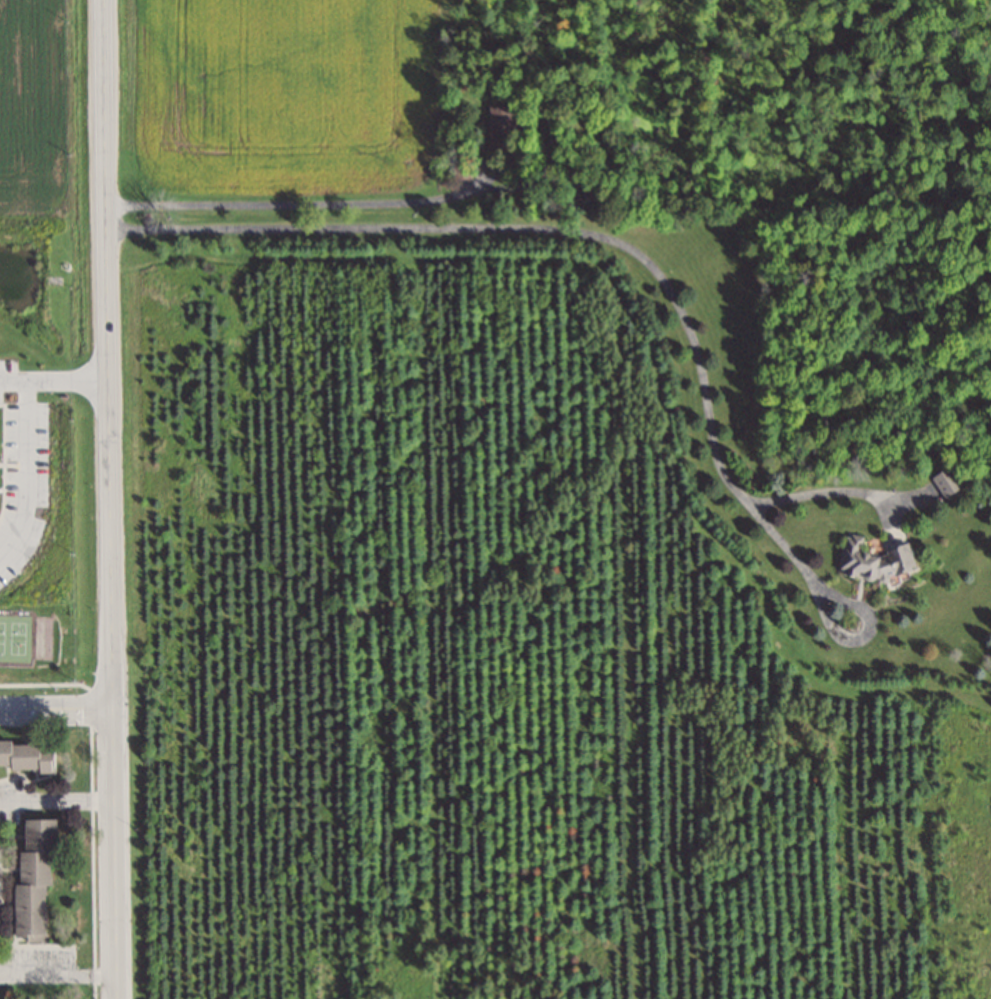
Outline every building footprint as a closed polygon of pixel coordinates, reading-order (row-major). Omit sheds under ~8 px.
[(486,106),(486,153),(513,152),(512,134),(544,133),(541,112),(511,113),(510,103),(486,106)] [(836,573),(873,577),(910,568),(911,563),(906,544),(868,553),(862,553),(861,545),(862,536),(842,534),(836,573)] [(8,742),(7,767),(33,769),(34,743),(8,742)] [(38,748),(38,772),(53,773),(55,749),(38,748)] [(19,818),(21,848),(50,850),(51,819),(19,818)] [(15,851),(15,880),(48,883),(48,853),(15,851)] [(12,883),(41,883),(42,934),(10,935),(12,883)]
